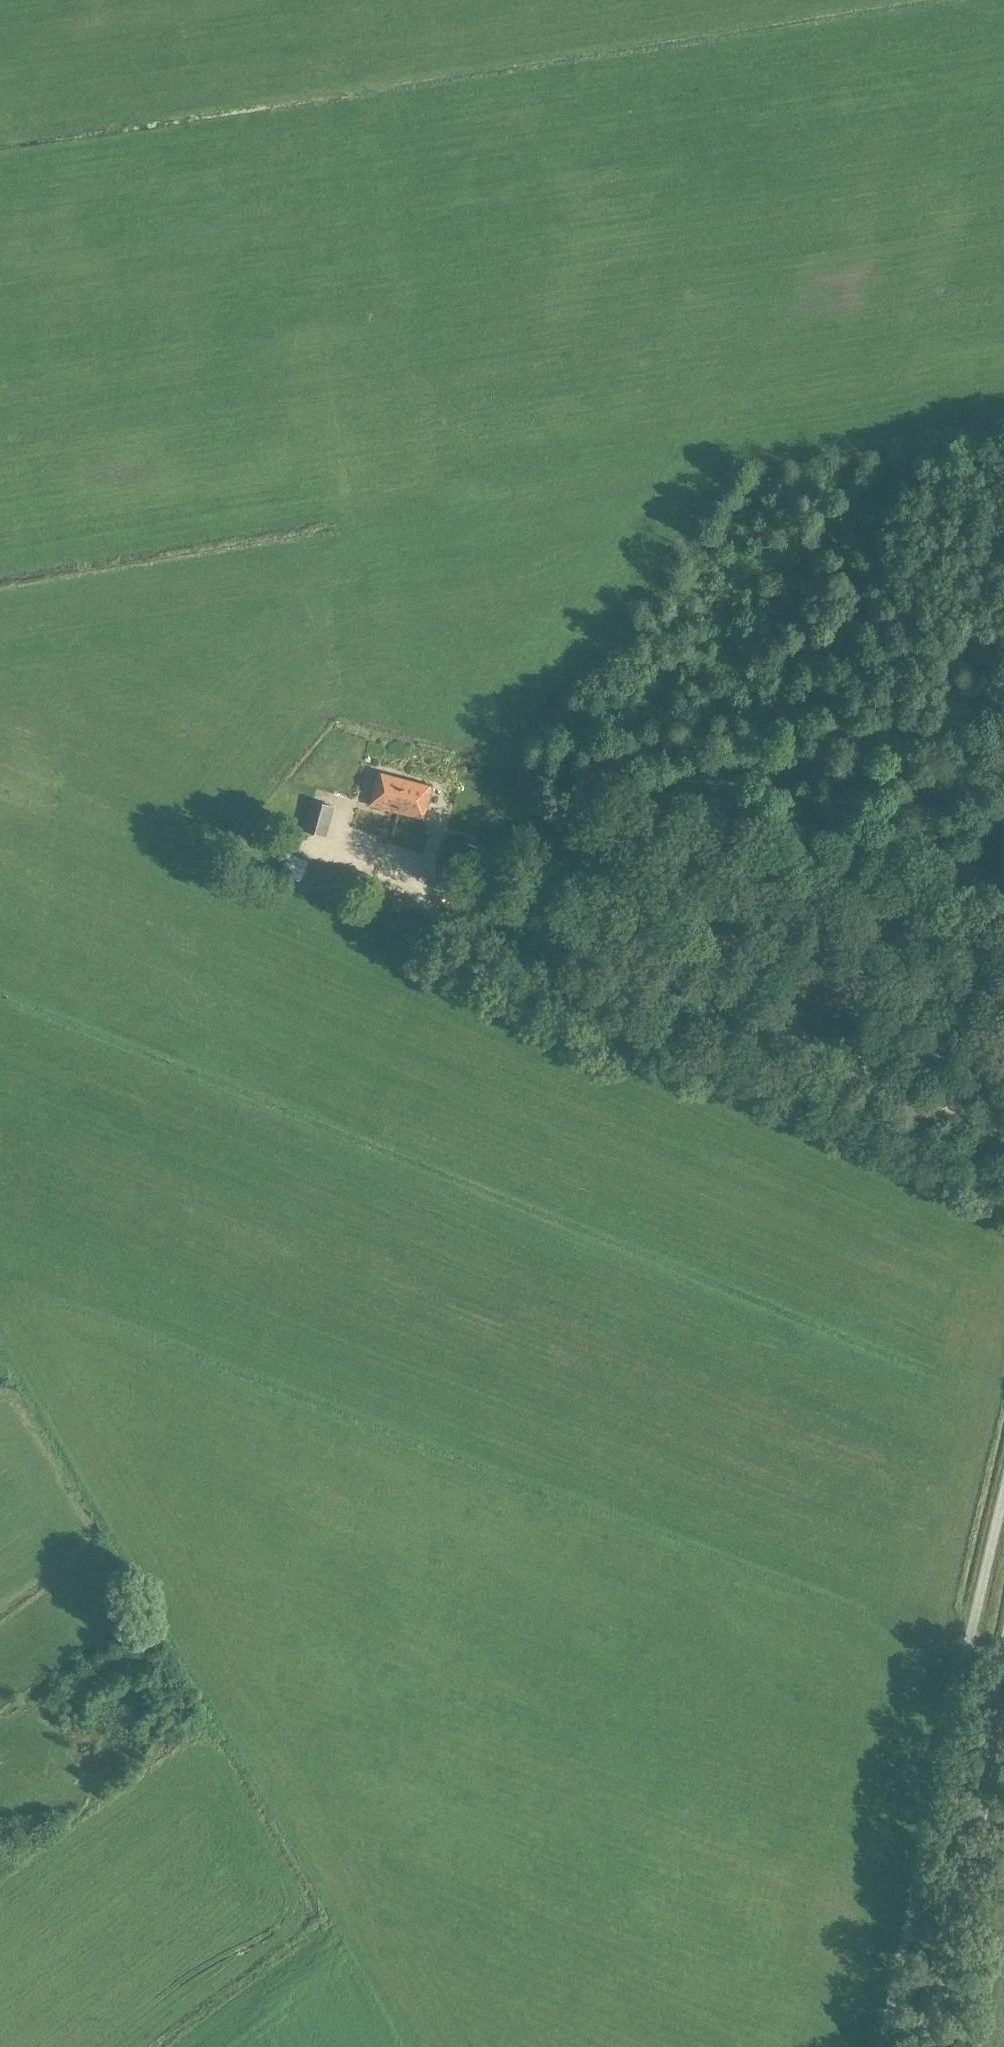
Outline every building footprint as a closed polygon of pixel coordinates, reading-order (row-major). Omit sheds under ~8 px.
[(396,811),(405,779),(377,771),(368,803),(396,811)] [(433,786),(405,779),(396,811),(424,819),(433,786)] [(310,799),(303,829),(327,835),(335,805),(310,799)] [(283,866),(279,876),(300,884),(300,882),(308,862),(287,854),(283,866)] [(387,891),(382,908),(395,912),(400,895),(387,891)]
